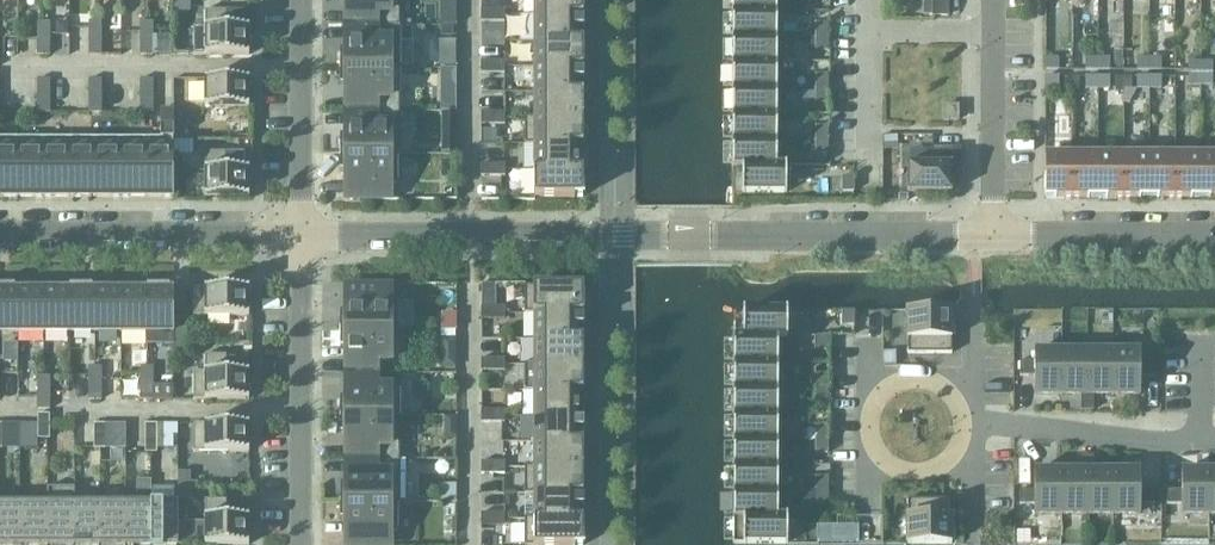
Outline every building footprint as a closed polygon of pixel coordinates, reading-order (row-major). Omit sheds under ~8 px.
[(175,9),(187,9),(187,0),(175,0),(175,9)] [(346,25),(400,25),(400,0),(346,0),(346,25)] [(534,16),(583,16),(583,0),(534,0),(534,16)] [(733,10),(783,10),(783,0),(733,0),(733,10)] [(933,17),(949,17),(949,0),(933,0),(933,17)] [(493,22),(493,9),(481,9),(481,22),(493,22)] [(505,9),(493,9),(493,22),(505,22),(505,9)] [(205,27),(193,27),(193,56),(249,56),(249,27),(226,27),(226,11),(205,10),(205,27)] [(733,10),(733,36),(783,36),(783,10),(733,10)] [(534,16),(534,42),(583,42),(583,16),(534,16)] [(39,22),(39,39),(51,39),(51,22),(39,22)] [(90,22),(90,39),(102,39),(102,22),(90,22)] [(142,22),(142,39),(154,39),(154,22),(142,22)] [(816,22),(816,37),(828,37),(828,22),(816,22)] [(69,24),(56,23),(56,37),(69,37),(69,24)] [(340,51),(340,68),(400,68),(400,25),(346,25),(346,51),(340,51)] [(454,36),(454,26),(442,26),(442,36),(454,36)] [(733,36),(733,62),(783,62),(783,36),(733,36)] [(828,37),(816,37),(816,51),(828,51),(828,37)] [(51,39),(39,39),(39,56),(51,56),(51,39)] [(102,39),(90,39),(90,56),(102,56),(102,39)] [(154,39),(142,39),(142,56),(154,56),(154,39)] [(534,42),(534,67),(583,67),(583,42),(534,42)] [(457,50),(442,50),(442,64),(457,64),(457,50)] [(1058,58),(1045,58),(1045,70),(1059,70),(1058,58)] [(1086,70),(1098,70),(1098,58),(1086,58),(1086,70)] [(1098,58),(1098,70),(1110,70),(1110,58),(1098,58)] [(1149,70),(1149,58),(1137,58),(1137,70),(1149,70)] [(1161,58),(1149,58),(1149,70),(1161,70),(1161,58)] [(493,73),(493,61),(481,61),(481,73),(493,73)] [(505,61),(493,61),(493,73),(505,73),(505,61)] [(733,62),(733,88),(783,89),(783,62),(733,62)] [(1189,62),(1189,73),(1201,73),(1200,62),(1189,62)] [(1200,62),(1201,73),(1212,73),(1212,62),(1200,62)] [(534,67),(534,93),(583,93),(583,67),(534,67)] [(346,86),(346,111),(400,111),(400,68),(340,68),(340,86),(346,86)] [(453,70),(438,70),(438,81),(453,81),(453,70)] [(1189,86),(1200,86),(1201,73),(1189,73),(1189,86)] [(1201,73),(1200,86),(1212,86),(1212,73),(1201,73)] [(816,74),(816,89),(828,89),(828,74),(816,74)] [(1047,77),(1046,89),(1058,89),(1058,77),(1047,77)] [(1098,89),(1098,77),(1086,77),(1086,89),(1098,89)] [(1110,77),(1098,77),(1098,89),(1109,89),(1110,77)] [(1149,89),(1149,77),(1137,77),(1137,89),(1149,89)] [(1161,77),(1149,77),(1149,89),(1161,89),(1161,77)] [(38,79),(38,96),(50,96),(50,79),(38,79)] [(141,79),(141,96),(153,96),(153,79),(141,79)] [(249,80),(205,79),(205,108),(249,108),(249,80)] [(89,80),(89,96),(101,96),(101,80),(89,80)] [(733,88),(733,115),(783,115),(783,89),(733,88)] [(828,89),(816,89),(816,103),(828,103),(828,89)] [(525,118),(525,119),(583,119),(583,93),(534,93),(534,118),(525,118)] [(50,96),(38,96),(38,113),(50,113),(50,96)] [(101,96),(89,96),(89,113),(101,113),(101,96)] [(153,96),(141,96),(141,113),(153,113),(153,96)] [(944,106),(944,120),(958,121),(958,107),(944,106)] [(147,138),(147,198),(175,198),(175,111),(161,110),(161,138),(147,138)] [(340,137),(340,154),(400,154),(400,111),(346,111),(346,137),(340,137)] [(456,112),(443,112),(442,155),(456,154),(456,112)] [(493,125),(493,112),(481,112),(481,125),(493,125)] [(505,112),(493,112),(493,125),(505,125),(505,112)] [(733,115),(733,141),(783,141),(783,115),(733,115)] [(525,119),(525,144),(583,144),(583,119),(525,119)] [(175,126),(175,138),(175,140),(187,140),(187,126),(175,126)] [(816,126),(816,140),(828,140),(828,126),(816,126)] [(18,197),(18,138),(0,138),(0,197),(18,197)] [(18,197),(44,198),(44,138),(18,138),(18,197)] [(44,198),(70,198),(70,138),(44,138),(44,198)] [(70,198),(96,198),(96,138),(70,138),(70,198)] [(96,198),(122,198),(122,138),(96,138),(96,198)] [(122,198),(147,198),(147,138),(122,138),(122,198)] [(828,140),(816,140),(816,154),(828,154),(828,140)] [(733,167),(742,167),(786,167),(786,165),(783,165),(783,141),(733,141),(733,167)] [(534,145),(534,170),(583,170),(583,144),(525,144),(525,145),(534,145)] [(908,193),(952,193),(952,164),(961,164),(961,147),(932,147),(932,164),(908,164),(908,193)] [(205,153),(205,198),(249,198),(249,169),(226,169),(226,153),(205,153)] [(400,156),(400,154),(340,154),(340,172),(346,172),(346,198),(377,198),(377,184),(390,184),(398,184),(398,156),(400,156)] [(1045,197),(1071,197),(1071,155),(1045,155),(1045,197)] [(1071,197),(1097,197),(1097,155),(1071,155),(1071,197)] [(1097,197),(1123,197),(1123,155),(1097,155),(1097,197)] [(1123,197),(1149,197),(1149,155),(1123,155),(1123,197)] [(1149,197),(1175,197),(1175,155),(1149,155),(1149,197)] [(1175,197),(1201,197),(1201,155),(1175,155),(1175,197)] [(1214,197),(1214,155),(1201,155),(1201,197),(1214,197)] [(493,176),(493,164),(481,164),(481,176),(493,176)] [(505,164),(493,164),(493,176),(505,176),(505,164)] [(786,167),(742,167),(742,193),(787,193),(786,167)] [(583,170),(534,170),(534,197),(583,197),(583,170)] [(854,177),(842,177),(843,192),(854,191),(854,177)] [(340,313),(340,331),(391,331),(391,332),(398,332),(398,301),(377,301),(377,286),(346,286),(346,313),(340,313)] [(525,314),(534,314),(583,314),(583,286),(525,286),(525,314)] [(70,332),(96,332),(97,288),(93,288),(93,287),(90,287),(90,288),(74,288),(74,287),(71,287),(71,288),(70,288),(70,332)] [(149,288),(148,332),(148,344),(175,344),(175,288),(170,288),(170,287),(168,287),(168,288),(151,288),(151,287),(148,287),(148,288),(149,288)] [(18,332),(18,288),(0,288),(0,332),(18,332)] [(18,332),(44,332),(44,288),(18,288),(18,332)] [(44,332),(70,332),(70,288),(44,288),(44,332)] [(96,332),(122,332),(123,288),(97,288),(96,332)] [(122,332),(148,332),(149,288),(148,288),(123,288),(122,332)] [(193,316),(249,317),(249,288),(193,288),(193,316)] [(481,319),(493,319),(493,307),(481,307),(481,319)] [(493,307),(493,319),(505,319),(505,307),(493,307)] [(734,337),(778,337),(788,337),(788,309),(743,309),(743,335),(734,335),(734,337)] [(952,309),(908,309),(908,353),(952,353),(952,309)] [(966,309),(957,309),(957,320),(966,320),(966,309)] [(457,327),(457,311),(442,311),(442,328),(457,328),(457,327)] [(854,311),(842,311),(842,325),(854,325),(854,311)] [(534,314),(534,340),(583,340),(583,314),(534,314)] [(175,329),(175,343),(187,343),(187,329),(175,329)] [(346,348),(346,374),(377,373),(377,360),(391,360),(391,332),(391,331),(340,331),(340,348),(346,348)] [(816,336),(816,351),(828,351),(828,336),(816,336)] [(734,337),(734,362),(778,362),(778,337),(734,337)] [(534,340),(534,365),(583,365),(583,340),(534,340)] [(187,343),(175,343),(175,357),(187,357),(187,343)] [(896,351),(883,351),(883,365),(896,365),(896,351)] [(1062,395),(1062,351),(1035,351),(1035,395),(1062,395)] [(1087,351),(1062,351),(1062,395),(1081,395),(1087,395),(1087,351)] [(1113,351),(1087,351),(1087,395),(1093,395),(1113,395),(1113,351)] [(1140,351),(1113,351),(1113,395),(1140,395),(1140,376),(1140,362),(1140,351)] [(457,367),(457,352),(441,352),(441,367),(457,367)] [(205,355),(205,372),(193,372),(193,400),(249,400),(249,372),(226,372),(226,355),(205,355)] [(493,359),(493,371),(505,371),(505,358),(493,359)] [(481,371),(493,371),(493,359),(481,359),(481,371)] [(734,362),(734,388),(778,388),(778,362),(734,362)] [(1020,376),(1035,376),(1035,362),(1020,362),(1020,376)] [(1155,362),(1140,362),(1140,376),(1155,376),(1155,362)] [(525,391),(534,391),(583,391),(583,365),(534,365),(525,365),(525,391)] [(90,367),(90,383),(102,383),(102,367),(90,367)] [(142,367),(142,383),(153,383),(154,367),(142,367)] [(340,399),(340,416),(400,416),(400,387),(377,387),(377,373),(346,374),(346,399),(340,399)] [(816,373),(816,388),(828,388),(828,373),(816,373)] [(38,376),(38,393),(50,393),(50,376),(38,376)] [(102,383),(90,383),(90,400),(102,400),(102,383)] [(153,383),(142,383),(141,400),(153,400),(153,383)] [(734,388),(734,413),(778,413),(778,388),(734,388)] [(828,388),(816,388),(816,402),(828,402),(828,388)] [(534,391),(534,417),(583,417),(583,391),(534,391)] [(50,393),(38,393),(38,409),(50,409),(50,393)] [(493,422),(493,410),(481,410),(481,422),(493,422)] [(505,410),(493,410),(493,422),(505,422),(505,410)] [(734,413),(734,439),(778,439),(778,413),(734,413)] [(38,414),(38,427),(50,427),(50,414),(38,414)] [(346,434),(346,459),(400,459),(400,416),(340,416),(340,434),(346,434)] [(457,420),(457,416),(442,416),(442,430),(457,430),(457,420)] [(534,417),(534,443),(583,443),(583,417),(534,417)] [(94,424),(94,436),(106,436),(106,424),(94,424)] [(146,424),(146,441),(158,441),(158,424),(146,424)] [(249,424),(193,424),(194,453),(249,452),(249,424)] [(816,425),(816,439),(828,439),(828,425),(816,425)] [(38,427),(38,439),(50,439),(50,427),(38,427)] [(106,436),(94,436),(94,448),(106,448),(106,436)] [(734,439),(734,465),(778,465),(778,439),(734,439)] [(828,439),(816,439),(816,453),(828,453),(828,439)] [(158,441),(146,441),(146,453),(158,453),(158,441)] [(534,443),(534,467),(583,467),(583,443),(534,443)] [(340,485),(340,502),(400,502),(400,459),(346,459),(346,485),(340,485)] [(481,474),(493,474),(493,461),(481,461),(481,474)] [(493,461),(493,474),(505,474),(505,462),(493,461)] [(734,465),(734,490),(778,490),(778,465),(734,465)] [(525,494),(534,495),(583,494),(583,467),(534,467),(525,467),(525,494)] [(1035,471),(1035,490),(1035,504),(1035,515),(1062,515),(1062,471),(1035,471)] [(1087,515),(1087,471),(1081,471),(1062,471),(1062,515),(1087,515)] [(1113,471),(1093,471),(1087,471),(1087,515),(1113,515),(1113,471)] [(1140,471),(1113,471),(1113,515),(1140,515),(1140,471)] [(1182,471),(1182,490),(1182,504),(1182,515),(1208,515),(1208,471),(1182,471)] [(178,472),(178,486),(190,486),(190,472),(178,472)] [(816,476),(816,491),(828,491),(828,476),(816,476)] [(457,502),(457,501),(457,498),(457,484),(439,484),(439,502),(457,502)] [(190,486),(178,486),(178,500),(190,500),(190,486)] [(47,502),(22,502),(22,544),(48,544),(48,488),(47,488),(47,502)] [(74,488),(48,488),(48,544),(74,544),(74,488)] [(75,488),(74,488),(74,544),(100,544),(100,502),(75,502),(75,488)] [(152,502),(152,544),(178,544),(178,502),(176,502),(176,488),(152,488),(152,502)] [(734,490),(734,515),(784,515),(784,490),(778,490),(734,490)] [(1020,504),(1035,504),(1035,490),(1020,490),(1020,504)] [(1155,490),(1140,490),(1140,504),(1155,504),(1155,490)] [(1167,504),(1182,504),(1182,490),(1167,490),(1167,504)] [(828,491),(816,491),(816,505),(828,505),(828,491)] [(534,495),(534,518),(583,518),(583,494),(534,495)] [(952,499),(908,499),(908,543),(952,543),(952,499)] [(205,500),(205,544),(249,544),(249,517),(227,517),(227,500),(205,500)] [(22,544),(22,502),(0,502),(0,544),(22,544)] [(126,502),(100,502),(100,544),(126,544),(126,502)] [(152,502),(126,502),(126,544),(152,544),(152,502)] [(400,502),(340,502),(340,520),(346,520),(346,544),(382,544),(382,532),(400,532),(400,502)] [(481,525),(493,525),(493,513),(481,513),(481,525)] [(493,513),(493,525),(505,525),(505,513),(493,513)] [(784,515),(734,515),(734,543),(788,543),(788,515),(784,515)] [(534,518),(525,518),(525,544),(583,544),(583,518),(534,518)] [(837,527),(836,543),(856,543),(856,526),(837,527)]
